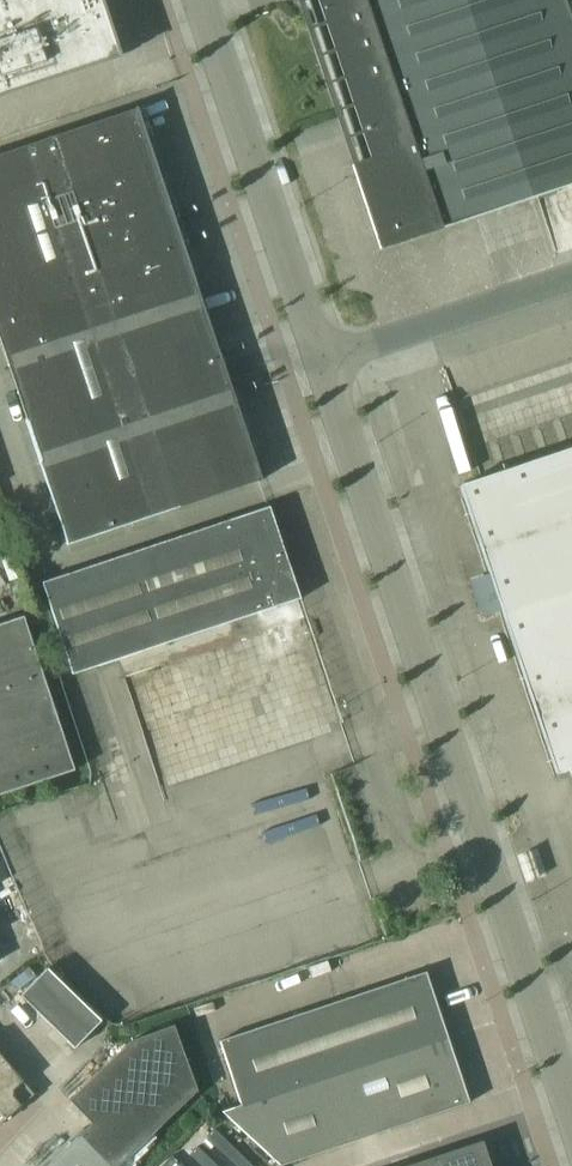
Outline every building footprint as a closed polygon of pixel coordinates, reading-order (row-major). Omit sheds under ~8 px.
[(101,0),(0,0),(0,94),(119,55),(101,0)] [(296,4),(307,0),(355,144),(361,161),(350,165),(379,250),(394,245),(571,185),(571,26),(563,0),(295,0),(296,4)] [(138,108),(0,154),(0,338),(68,543),(262,479),(230,383),(138,108)] [(458,486),(555,775),(568,770),(571,781),(571,448),(458,486)] [(288,528),(279,531),(271,507),(44,583),(74,674),(301,598),(285,550),(295,546),(288,528)] [(74,768),(23,614),(0,621),(0,792),(74,768)] [(101,1020),(47,967),(21,994),(75,1047),(101,1020)] [(219,1040),(240,1103),(222,1109),(280,1163),(470,1101),(448,1035),(427,972),(219,1040)] [(72,1138),(44,1165),(129,1165),(154,1143),(156,1128),(198,1089),(176,1023),(131,1039),(70,1099),(91,1120),(81,1130),(73,1129),(72,1138)] [(27,1098),(28,1086),(0,1053),(0,1121),(27,1098)] [(442,1165),(491,1165),(482,1140),(438,1154),(442,1165)] [(438,1154),(438,1153),(400,1165),(442,1165),(438,1154)]
